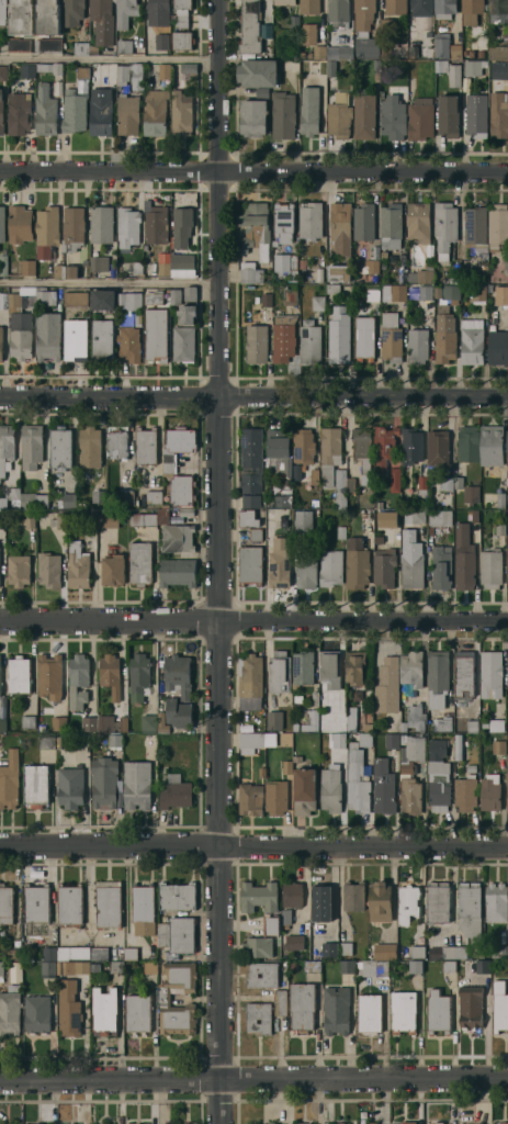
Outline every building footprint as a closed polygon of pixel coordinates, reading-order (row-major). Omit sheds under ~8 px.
[(7,24),(0,24),(0,0),(9,0),(9,7),(8,7),(8,19),(7,19),(7,24)] [(12,3),(12,0),(33,0),(33,3),(34,3),(34,34),(11,34),(11,3),(12,3)] [(39,3),(39,0),(59,0),(59,3),(60,3),(60,34),(52,34),(52,36),(46,36),(46,34),(37,34),(37,3),(39,3)] [(64,26),(64,0),(86,0),(86,8),(84,8),(84,19),(80,19),(80,25),(78,25),(78,26),(64,26)] [(91,20),(91,0),(113,0),(113,14),(114,14),(114,45),(95,45),(97,20),(91,20)] [(117,30),(118,0),(137,0),(137,3),(140,3),(140,14),(129,14),(129,30),(117,30)] [(148,3),(148,0),(170,0),(170,19),(170,25),(148,25),(148,16),(146,16),(146,12),(145,12),(145,3),(148,3)] [(174,9),(174,0),(192,0),(192,9),(190,9),(190,14),(189,14),(189,21),(176,21),(176,20),(171,20),(171,14),(178,14),(178,9),(174,9)] [(242,14),(242,0),(260,0),(260,11),(261,11),(261,20),(260,20),(260,36),(261,36),(261,52),(260,53),(240,53),(239,40),(242,40),(242,22),(241,22),(241,14),(242,14)] [(301,13),(300,0),(320,0),(320,13),(301,13)] [(329,21),(329,0),(350,0),(350,21),(349,21),(349,25),(346,25),(346,29),(334,29),(334,25),(332,25),(332,21),(329,21)] [(354,12),(354,0),(376,0),(376,12),(374,12),(374,19),(373,19),(373,23),(371,23),(371,31),(369,31),(369,37),(380,37),(380,58),(364,58),(364,57),(355,57),(357,37),(357,35),(359,35),(359,31),(355,31),(355,12),(354,12)] [(386,14),(386,0),(408,0),(408,14),(386,14)] [(411,8),(411,0),(433,0),(433,15),(413,15),(413,8),(411,8)] [(436,13),(436,0),(458,0),(458,13),(452,13),(452,19),(437,19),(437,13),(436,13)] [(462,13),(462,0),(484,0),(484,13),(477,13),(477,20),(481,20),(481,23),(477,23),(477,24),(476,24),(476,29),(471,29),(471,24),(464,24),(463,13),(462,13)] [(489,13),(489,0),(507,0),(507,18),(506,18),(506,23),(492,23),(492,15),(490,15),(490,13),(489,13)] [(291,15),(300,15),(300,29),(291,29),(291,15)] [(397,19),(397,35),(382,35),(382,19),(397,19)] [(303,23),(317,23),(317,43),(311,43),(311,44),(304,44),(303,23)] [(192,32),(192,37),(195,37),(195,43),(192,43),(192,49),(173,49),(173,32),(192,32)] [(436,37),(436,33),(450,33),(450,37),(450,58),(444,58),(444,57),(436,57),(436,37)] [(156,34),(169,34),(169,49),(167,49),(167,50),(159,50),(159,49),(156,49),(156,34)] [(10,40),(10,36),(14,36),(14,37),(21,37),(21,40),(31,40),(31,52),(10,52),(10,40)] [(64,49),(63,49),(63,52),(39,53),(39,52),(36,52),(36,40),(39,40),(39,37),(63,37),(63,38),(64,38),(64,49)] [(392,57),(382,57),(382,42),(383,42),(383,38),(388,38),(388,46),(392,46),(392,57)] [(133,40),(133,54),(117,53),(118,40),(133,40)] [(75,54),(75,42),(90,42),(90,44),(90,54),(75,54)] [(90,44),(99,47),(99,54),(90,54),(90,44)] [(462,44),(462,58),(451,58),(451,44),(462,44)] [(314,45),(327,45),(327,58),(314,58),(314,45)] [(409,45),(418,45),(418,46),(419,46),(419,58),(409,58),(409,45)] [(489,45),(507,46),(507,60),(506,60),(506,59),(489,59),(489,45)] [(354,46),(354,57),(352,57),(352,59),(339,59),(339,46),(354,46)] [(278,59),(278,87),(244,86),(244,81),(239,81),(239,64),(244,65),(244,59),(278,59)] [(448,60),(449,71),(436,71),(436,60),(448,60)] [(482,60),(482,75),(465,75),(465,60),(482,60)] [(507,79),(507,62),(492,61),(492,79),(507,79)] [(63,63),(63,75),(54,75),(54,71),(36,71),(36,63),(63,63)] [(36,64),(36,77),(21,77),(21,64),(25,64),(36,64)] [(144,82),(144,90),(133,90),(133,83),(131,83),(131,81),(133,81),(133,70),(129,70),(129,80),(127,80),(127,85),(117,85),(117,65),(129,65),(133,65),(133,64),(144,64),(144,82)] [(197,64),(197,79),(189,79),(190,72),(181,72),(182,64),(197,64)] [(462,87),(461,87),(461,88),(459,88),(459,87),(450,87),(450,78),(448,78),(448,76),(450,76),(450,64),(461,64),(462,87)] [(159,65),(171,65),(171,78),(159,79),(159,65)] [(8,81),(0,81),(0,66),(9,66),(8,81)] [(90,67),(90,81),(89,81),(89,95),(89,99),(87,99),(87,130),(76,130),(76,132),(64,132),(64,117),(65,117),(65,94),(66,94),(66,88),(76,88),(76,93),(78,93),(78,67),(90,67)] [(36,97),(38,97),(38,82),(49,82),(49,97),(50,97),(50,98),(58,98),(58,109),(57,109),(57,112),(58,112),(58,117),(58,134),(36,134),(36,97)] [(269,87),(269,98),(257,98),(257,87),(269,87)] [(301,114),(302,114),(302,104),(303,87),(319,87),(319,115),(320,115),(319,134),(315,133),(315,136),(306,136),(306,133),(301,133),(301,114)] [(112,99),(113,99),(113,135),(90,135),(91,101),(92,101),(92,88),(112,88),(112,94),(112,99)] [(182,89),(182,92),(193,92),(193,113),(192,113),(192,120),(193,120),(193,131),(192,131),(192,134),(172,134),(172,89),(182,89)] [(170,90),(170,99),(167,99),(167,135),(145,135),(145,99),(146,99),(146,90),(170,90)] [(273,99),(272,99),(272,91),(286,91),(286,93),(295,93),(295,112),(296,112),(296,124),(295,124),(295,138),(273,138),(273,99)] [(505,92),(507,92),(507,101),(507,137),(492,137),(492,134),(490,134),(492,92),(505,92)] [(10,93),(31,93),(31,100),(32,100),(32,113),(31,113),(31,117),(32,117),(32,130),(26,130),(26,135),(10,135),(10,93)] [(118,97),(120,97),(120,93),(127,93),(127,97),(136,97),(136,95),(140,95),(140,122),(139,122),(139,134),(118,134),(118,97)] [(355,93),(376,94),(375,138),(354,138),(355,93)] [(382,103),(383,103),(383,100),(387,100),(387,94),(399,94),(399,100),(402,100),(402,103),(406,103),(406,112),(407,112),(407,134),(405,134),(405,139),(390,139),(390,134),(382,134),(382,103)] [(447,137),(447,134),(439,134),(439,111),(440,111),(440,103),(440,94),(460,94),(460,103),(460,137),(447,137)] [(467,94),(488,94),(487,138),(474,138),(474,134),(466,134),(467,94)] [(434,136),(427,136),(427,139),(408,139),(408,120),(409,120),(409,114),(408,114),(408,103),(415,103),(415,97),(433,97),(433,103),(434,103),(434,136)] [(241,100),(268,100),(268,134),(263,134),(263,136),(246,136),(246,133),(241,133),(241,100)] [(328,102),(335,103),(335,101),(347,101),(347,103),(348,103),(348,106),(353,106),(353,116),(351,116),(351,134),(350,134),(350,138),(336,138),(336,134),(328,134),(328,102)] [(268,202),(268,207),(269,207),(269,217),(270,217),(270,225),(269,225),(269,229),(271,229),(271,243),(269,243),(269,261),(259,261),(259,246),(255,246),(248,246),(248,252),(242,252),(242,236),(247,236),(247,234),(246,234),(246,225),(239,225),(239,214),(244,214),(244,213),(246,213),(246,207),(247,207),(247,202),(268,202)] [(323,237),(316,237),(316,240),(307,240),(307,237),(301,237),(301,206),(302,206),(302,202),(323,202),(323,237)] [(331,212),(328,212),(328,202),(343,202),(343,203),(352,203),(352,206),(353,206),(353,228),(351,228),(351,255),(336,255),(336,250),(331,250),(331,212)] [(430,202),(430,244),(421,244),(421,241),(408,241),(408,202),(430,202)] [(459,240),(450,240),(450,252),(449,252),(449,261),(439,261),(439,252),(438,252),(438,238),(436,238),(436,234),(436,202),(453,202),(453,206),(459,206),(459,240)] [(294,232),(280,232),(280,236),(275,236),(275,203),(294,203),(294,232)] [(354,207),(362,207),(362,203),(375,203),(375,239),(354,239),(354,207)] [(403,238),(402,238),(402,248),(382,248),(382,238),(381,238),(382,206),(390,206),(390,203),(403,203),(403,238)] [(25,204),(25,210),(33,210),(33,214),(34,214),(34,221),(33,221),(33,227),(34,227),(34,240),(24,240),(24,243),(10,243),(10,204),(25,204)] [(507,210),(507,247),(499,247),(499,251),(489,251),(490,241),(489,241),(489,210),(493,210),(494,204),(507,204),(507,210)] [(37,210),(46,210),(46,205),(59,205),(59,233),(60,233),(60,244),(59,244),(59,245),(52,245),(52,247),(54,247),(54,251),(56,251),(56,258),(52,258),(52,259),(37,259),(37,210)] [(146,211),(151,211),(151,205),(168,205),(168,224),(166,224),(166,229),(169,229),(169,243),(146,243),(146,211)] [(84,206),(84,221),(86,221),(86,231),(84,231),(84,241),(84,245),(81,245),(81,247),(77,247),(77,251),(64,251),(64,222),(65,222),(65,206),(84,206)] [(91,206),(114,206),(113,243),(91,243),(91,206)] [(118,206),(132,207),(132,211),(139,211),(139,212),(142,212),(142,222),(139,222),(139,244),(131,244),(131,248),(120,248),(120,239),(118,239),(118,206)] [(465,207),(475,207),(475,206),(487,206),(487,243),(486,243),(486,251),(476,251),(476,243),(465,243),(465,207)] [(193,207),(193,226),(191,226),(191,236),(188,236),(188,248),(173,248),(173,236),(174,236),(174,228),(173,228),(173,225),(174,225),(174,207),(193,207)] [(172,276),(159,274),(159,251),(171,252),(171,254),(195,254),(195,269),(172,269),(172,276)] [(274,254),(291,254),(291,255),(297,255),(297,281),(290,281),(290,271),(284,271),(284,274),(279,274),(279,271),(274,271),(274,254)] [(109,256),(109,271),(91,271),(91,256),(109,256)] [(22,259),(36,259),(36,274),(22,274),(22,259)] [(380,272),(362,272),(362,266),(368,266),(368,265),(365,265),(365,259),(369,259),(380,259),(380,272)] [(134,261),(143,261),(144,273),(134,273),(134,261)] [(241,261),(256,261),(256,269),(263,269),(263,282),(256,282),(256,283),(241,283),(241,261)] [(408,272),(418,272),(418,270),(426,270),(426,262),(434,263),(433,283),(418,283),(418,282),(408,282),(408,272)] [(64,278),(54,278),(54,263),(63,263),(63,266),(64,266),(64,278)] [(450,277),(454,277),(454,263),(461,263),(460,283),(450,283),(450,277)] [(329,265),(350,265),(350,280),(329,280),(329,265)] [(78,266),(78,278),(64,278),(64,266),(78,266)] [(398,268),(407,268),(408,283),(399,282),(398,268)] [(340,283),(340,293),(327,293),(327,283),(340,283)] [(284,284),(297,285),(298,305),(283,304),(284,284)] [(382,284),(406,284),(406,301),(382,301),(382,284)] [(433,300),(420,300),(420,297),(409,297),(409,285),(414,285),(414,284),(419,284),(419,285),(433,285),(433,300)] [(461,284),(461,299),(444,299),(444,284),(461,284)] [(471,304),(470,284),(486,284),(487,300),(486,300),(486,304),(471,304)] [(184,286),(187,285),(195,285),(197,286),(197,301),(184,301),(184,288),(184,286)] [(496,285),(507,285),(507,307),(503,307),(503,304),(501,304),(501,306),(499,306),(499,304),(496,304),(496,285)] [(20,295),(20,286),(36,286),(36,295),(20,295)] [(36,286),(47,286),(47,291),(56,291),(56,289),(63,289),(63,304),(49,304),(49,307),(44,307),(44,303),(37,303),(37,295),(36,295),(36,286)] [(145,304),(145,293),(155,293),(155,290),(155,289),(162,289),(162,293),(163,293),(163,304),(145,304)] [(182,304),(172,304),(172,289),(182,289),(182,304)] [(366,301),(366,289),(380,289),(380,301),(366,301)] [(115,290),(115,308),(110,308),(110,312),(105,312),(105,314),(97,314),(97,308),(92,308),(92,290),(115,290)] [(9,308),(0,308),(0,292),(9,292),(9,308)] [(88,292),(89,305),(64,305),(64,292),(88,292)] [(143,292),(143,310),(139,310),(139,313),(134,313),(134,310),(118,311),(118,293),(143,292)] [(19,293),(19,306),(10,306),(10,293),(19,293)] [(272,293),(272,306),(262,306),(262,293),(272,293)] [(313,295),(326,295),(326,310),(313,310),(313,295)] [(456,359),(450,358),(450,363),(437,363),(437,331),(437,313),(438,313),(438,304),(450,304),(450,313),(454,313),(454,316),(455,316),(455,330),(458,330),(456,359)] [(181,324),(181,314),(178,314),(178,310),(181,310),(181,305),(197,305),(197,318),(195,318),(195,324),(181,324)] [(350,362),(329,362),(329,319),(334,319),(334,305),(347,305),(347,313),(350,313),(350,362)] [(146,333),(145,333),(145,329),(146,329),(146,308),(168,308),(168,329),(170,329),(170,333),(168,333),(168,362),(160,362),(156,362),(156,360),(154,360),(154,362),(148,362),(148,360),(146,360),(146,333)] [(33,312),(33,329),(33,357),(26,357),(26,361),(18,361),(18,357),(11,357),(11,312),(33,312)] [(403,362),(392,362),(391,361),(391,358),(382,358),(383,312),(399,312),(398,327),(403,327),(403,362)] [(37,313),(61,313),(61,360),(54,360),(54,357),(45,357),(45,360),(37,360),(37,313)] [(135,313),(135,327),(140,328),(139,341),(142,341),(140,363),(129,363),(129,359),(121,358),(121,355),(120,355),(120,349),(121,349),(121,341),(117,341),(117,334),(121,334),(121,313),(135,313)] [(285,314),(300,314),(295,322),(295,323),(296,323),(296,335),(297,335),(297,347),(296,347),(296,356),(290,356),(290,362),(273,362),(273,323),(275,323),(275,315),(285,314)] [(375,316),(375,357),(374,357),(374,361),(369,361),(369,357),(363,357),(363,361),(354,361),(354,357),(355,357),(355,316),(375,316)] [(301,326),(303,326),(303,318),(314,318),(314,326),(321,326),(321,362),(301,362),(301,326)] [(484,319),(484,328),(484,364),(463,363),(463,318),(484,319)] [(88,356),(88,361),(79,361),(79,359),(65,359),(65,319),(88,319),(88,356)] [(113,319),(114,358),(93,358),(93,319),(113,319)] [(268,362),(247,362),(247,348),(246,348),(246,341),(247,341),(247,325),(268,325),(268,362)] [(195,360),(194,360),(194,362),(183,362),(183,361),(173,360),(173,326),(195,326),(195,360)] [(429,359),(426,359),(426,363),(425,363),(409,363),(409,359),(409,352),(409,349),(408,349),(408,341),(409,341),(409,328),(429,329),(429,359)] [(489,330),(507,330),(507,363),(489,363),(489,330)] [(13,460),(13,461),(11,461),(11,470),(5,470),(5,477),(0,477),(0,425),(15,425),(15,460),(13,460)] [(23,425),(44,425),(44,462),(37,462),(37,470),(23,470),(23,425)] [(52,429),(53,429),(53,428),(57,428),(57,425),(66,425),(66,428),(71,428),(71,429),(72,429),(72,468),(66,468),(66,471),(58,471),(58,468),(52,468),(52,429)] [(86,429),(86,425),(101,425),(102,467),(80,468),(80,429),(86,429)] [(482,425),(505,425),(504,465),(482,465),(482,425)] [(157,452),(159,452),(159,457),(157,457),(157,464),(137,463),(137,457),(136,457),(136,452),(137,452),(137,426),(142,426),(142,429),(153,429),(153,426),(157,426),(157,452)] [(196,443),(197,443),(197,448),(196,448),(196,451),(174,451),(174,452),(177,452),(177,473),(163,473),(163,448),(166,448),(166,443),(167,443),(167,429),(168,429),(168,428),(172,428),(172,429),(176,429),(176,426),(187,426),(187,429),(191,429),(191,428),(194,428),(194,429),(196,429),(196,443)] [(376,443),(375,443),(375,435),(376,435),(376,427),(375,427),(375,426),(387,426),(387,429),(393,429),(393,426),(400,426),(400,435),(395,435),(395,438),(396,438),(396,448),(394,448),(394,454),(395,454),(395,460),(394,460),(394,461),(390,461),(390,458),(387,458),(387,473),(376,473),(376,443)] [(459,430),(461,430),(461,426),(478,426),(478,430),(481,430),(481,461),(459,461),(459,430)] [(127,431),(127,432),(128,432),(128,438),(127,438),(127,450),(128,450),(128,457),(128,460),(122,460),(122,458),(109,458),(109,457),(108,457),(108,450),(109,450),(109,439),(108,439),(108,432),(109,432),(109,431),(110,431),(110,430),(114,430),(115,429),(116,428),(118,427),(120,428),(121,428),(121,429),(122,430),(127,430),(127,431)] [(321,487),(321,463),(321,427),(341,427),(341,435),(343,435),(343,440),(341,440),(341,463),(334,463),(335,487),(321,487)] [(424,460),(411,460),(411,462),(409,462),(409,464),(403,464),(403,427),(416,427),(416,431),(424,431),(424,460)] [(242,428),(263,428),(263,457),(263,467),(262,467),(262,484),(262,490),(261,490),(261,493),(242,493),(242,486),(240,486),(240,480),(242,480),(242,473),(244,473),(244,467),(242,467),(242,428)] [(294,432),(296,432),(296,428),(312,428),(312,432),(314,432),(314,441),(316,441),(316,453),(314,453),(314,462),(311,462),(311,464),(303,464),(303,462),(297,462),(297,461),(294,461),(294,432)] [(371,473),(362,473),(362,459),(353,459),(353,450),(354,450),(354,441),(352,441),(352,428),(363,428),(363,430),(371,430),(371,473)] [(272,496),(274,496),(274,495),(283,495),(284,476),(279,476),(279,464),(278,464),(278,457),(268,457),(268,437),(268,429),(285,429),(285,437),(291,437),(291,456),(292,456),(292,476),(291,476),(291,493),(291,498),(292,498),(292,506),(274,506),(272,506),(272,496)] [(450,465),(429,465),(429,430),(441,430),(450,430),(450,465)] [(391,468),(400,468),(400,492),(391,492),(391,468)] [(347,469),(347,498),(347,508),(336,508),(336,469),(347,469)] [(179,505),(179,506),(174,506),(174,503),(171,503),(171,477),(173,477),(173,474),(179,474),(179,475),(193,475),(193,481),(196,481),(196,486),(194,486),(194,494),(196,494),(196,499),(193,499),(193,505),(179,505)] [(428,494),(419,494),(419,476),(427,476),(428,494)] [(441,490),(441,476),(454,476),(453,491),(441,490)] [(479,485),(479,503),(464,502),(464,485),(479,485)] [(21,499),(5,499),(5,487),(21,487),(21,499)] [(92,490),(106,490),(106,502),(92,502),(92,490)] [(121,504),(121,490),(122,490),(123,490),(133,490),(133,491),(135,491),(135,504),(121,504)] [(139,503),(139,499),(144,499),(144,496),(147,496),(147,491),(162,491),(162,503),(139,503)] [(22,508),(22,492),(37,493),(36,494),(49,494),(48,508),(37,507),(37,508),(22,508)] [(497,492),(506,493),(506,507),(497,507),(497,492)] [(64,493),(77,493),(77,507),(64,507),(64,493)] [(242,494),(261,494),(261,507),(242,507),(242,494)] [(169,524),(159,524),(159,508),(169,508),(169,524)] [(473,514),(467,514),(467,508),(473,508),(473,509),(479,509),(479,522),(473,522),(473,514)] [(50,517),(57,517),(57,514),(59,514),(59,509),(66,509),(66,514),(67,514),(67,527),(57,527),(50,527),(50,517)] [(89,525),(89,509),(98,509),(98,525),(89,525)] [(256,519),(260,518),(260,525),(247,525),(247,527),(240,527),(240,510),(247,510),(247,509),(255,509),(256,519)] [(429,525),(430,509),(453,510),(453,525),(429,525)] [(313,533),(295,533),(295,524),(295,519),(296,510),(313,510),(313,533)] [(399,512),(398,527),(380,527),(380,510),(399,512)] [(413,522),(413,518),(407,518),(407,510),(426,510),(426,522),(413,522)] [(99,527),(99,514),(120,514),(120,527),(99,527)] [(131,526),(131,514),(157,514),(158,526),(131,526)] [(36,527),(26,527),(26,516),(35,516),(36,527)] [(456,522),(470,522),(470,543),(476,543),(476,553),(476,584),(475,584),(475,589),(458,589),(458,584),(455,584),(456,522)] [(496,522),(506,522),(506,535),(496,535),(496,522)] [(163,525),(177,525),(192,525),(195,525),(195,531),(193,531),(193,544),(195,544),(195,551),(163,551),(163,525)] [(338,526),(347,526),(347,538),(338,538),(338,526)] [(250,540),(250,528),(263,528),(263,540),(250,540)] [(270,552),(273,552),(273,537),(290,537),(290,552),(291,552),(291,586),(278,586),(273,587),(271,587),(270,586),(270,552)] [(348,549),(349,549),(349,537),(363,537),(363,550),(370,550),(370,562),(371,562),(371,574),(370,574),(370,584),(365,584),(365,588),(348,588),(348,549)] [(70,587),(70,578),(69,578),(69,577),(70,577),(70,574),(69,574),(69,566),(69,565),(69,562),(70,562),(70,552),(70,542),(70,540),(81,540),(81,542),(81,552),(90,552),(90,566),(91,566),(91,573),(90,573),(90,587),(70,587)] [(131,560),(129,560),(129,555),(131,555),(131,542),(151,542),(151,555),(154,555),(154,560),(153,560),(153,583),(146,583),(146,586),(137,586),(137,583),(131,583),(131,560)] [(402,550),(411,550),(411,546),(422,546),(422,553),(425,553),(425,588),(403,588),(402,550)] [(432,582),(433,582),(433,546),(443,546),(443,547),(452,546),(452,584),(451,584),(451,588),(432,589),(432,582)] [(263,547),(263,557),(264,557),(264,559),(262,559),(263,582),(262,582),(262,585),(258,585),(258,583),(245,583),(245,585),(240,585),(240,582),(239,560),(240,557),(239,547),(263,547)] [(375,554),(376,554),(376,550),(386,550),(386,548),(396,548),(396,554),(397,554),(397,565),(395,565),(395,588),(382,588),(382,583),(375,583),(375,554)] [(482,551),(493,551),(493,548),(500,548),(500,551),(503,551),(503,584),(500,584),(500,588),(484,588),(484,584),(482,583),(482,551)] [(320,569),(321,569),(321,551),(331,551),(331,550),(343,550),(343,583),(334,583),(334,586),(320,586),(320,569)] [(317,584),(316,588),(301,587),(301,581),(297,581),(298,551),(318,552),(317,584)] [(39,552),(50,552),(50,554),(61,554),(61,587),(46,587),(46,584),(39,583),(39,552)] [(103,558),(105,558),(105,554),(125,554),(125,557),(125,584),(103,584),(103,558)] [(31,583),(25,583),(25,587),(14,587),(14,583),(9,583),(9,555),(31,555),(31,583)] [(161,559),(196,559),(196,583),(196,587),(190,587),(190,584),(168,583),(168,587),(160,587),(161,559)] [(274,656),(274,650),(287,650),(287,656),(291,656),(291,692),(281,692),(279,694),(276,694),(275,692),(270,692),(270,656),(274,656)] [(341,689),(328,689),(328,682),(321,682),(321,679),(321,651),(341,650),(341,689)] [(424,687),(409,687),(409,684),(410,684),(410,683),(406,683),(406,684),(403,684),(403,683),(403,654),(403,651),(409,651),(409,650),(424,650),(424,687)] [(455,683),(456,683),(456,656),(462,656),(462,654),(462,653),(463,652),(464,651),(465,650),(466,650),(467,651),(470,653),(470,656),(474,656),(474,666),(476,666),(476,671),(475,671),(475,683),(476,683),(476,685),(474,685),(475,696),(469,696),(469,690),(464,690),(464,696),(455,696),(455,683)] [(294,653),(301,653),(301,651),(315,651),(314,684),(294,684),(294,653)] [(348,651),(366,651),(366,666),(364,666),(364,681),(363,681),(363,685),(350,685),(350,682),(348,682),(348,651)] [(429,709),(429,693),(430,693),(430,689),(429,689),(429,651),(450,651),(450,689),(448,689),(448,694),(445,694),(445,709),(429,709)] [(483,651),(503,651),(503,665),(504,665),(504,676),(503,676),(503,688),(493,688),(494,698),(483,698),(483,651)] [(39,653),(47,653),(47,657),(55,657),(55,653),(63,653),(63,696),(54,696),(54,693),(48,693),(48,695),(39,696),(39,653)] [(70,657),(75,657),(75,653),(84,653),(84,657),(90,659),(90,685),(88,685),(88,687),(82,687),(82,685),(78,685),(78,690),(83,690),(83,689),(86,689),(86,690),(89,690),(89,701),(83,701),(83,709),(70,709),(70,657)] [(121,701),(112,701),(112,685),(101,685),(100,667),(99,667),(99,660),(101,660),(101,657),(105,657),(105,653),(115,653),(116,657),(120,657),(121,701)] [(131,657),(135,657),(135,653),(146,653),(146,657),(150,657),(150,685),(148,685),(148,687),(144,687),(144,701),(132,701),(132,692),(129,692),(129,686),(131,686),(131,657)] [(166,656),(172,656),(172,653),(179,653),(179,656),(191,656),(191,657),(192,657),(192,664),(191,664),(191,684),(192,684),(192,690),(191,690),(191,700),(181,700),(181,689),(166,689),(166,656)] [(263,696),(244,696),(242,696),(242,694),(239,694),(240,675),(242,675),(242,665),(244,665),(244,656),(250,656),(250,653),(256,653),(256,656),(263,656),(263,696)] [(15,659),(15,654),(24,654),(24,659),(31,659),(31,678),(33,678),(33,683),(31,683),(31,693),(12,693),(12,695),(10,695),(10,693),(9,693),(9,683),(8,683),(8,678),(9,678),(9,659),(15,659)] [(375,685),(380,685),(380,665),(383,665),(383,655),(399,656),(399,711),(375,712),(375,685)] [(363,689),(363,699),(353,699),(353,689),(363,689)] [(167,697),(178,697),(178,702),(193,702),(193,706),(194,706),(194,712),(193,712),(193,718),(194,718),(194,724),(193,724),(193,728),(177,728),(177,726),(173,726),(173,722),(167,722),(167,697)] [(417,705),(417,702),(422,702),(422,712),(427,712),(427,723),(426,723),(426,730),(425,730),(425,732),(407,731),(409,705),(417,705)] [(348,706),(358,706),(357,731),(348,731),(348,713),(348,706)] [(303,709),(312,710),(312,709),(319,709),(319,730),(312,730),(312,724),(302,724),(303,709)] [(283,710),(284,729),(269,729),(268,711),(283,710)] [(160,712),(165,712),(165,724),(170,724),(170,732),(160,732),(160,712)] [(100,715),(114,715),(114,731),(100,731),(100,719),(100,715)] [(158,715),(158,732),(143,732),(143,715),(158,715)] [(36,716),(36,728),(22,728),(22,716),(36,716)] [(67,730),(53,730),(53,717),(67,717),(67,730)] [(128,729),(127,729),(127,731),(121,732),(120,717),(128,717),(128,729)] [(438,718),(444,718),(444,717),(452,717),(452,730),(438,730),(438,718)] [(83,719),(97,719),(98,732),(83,731),(83,719)] [(489,731),(489,719),(505,719),(505,731),(489,731)] [(464,720),(478,720),(478,732),(464,732),(464,720)] [(264,732),(264,748),(255,748),(255,754),(241,754),(241,748),(240,748),(240,732),(264,732)] [(347,748),(336,748),(336,746),(330,746),(330,737),(335,737),(335,732),(347,732),(347,748)] [(373,737),(373,745),(360,746),(360,732),(375,732),(375,737),(373,737)] [(386,733),(399,733),(399,749),(386,748),(386,733)] [(456,733),(464,734),(463,760),(455,760),(456,733)] [(110,734),(123,734),(123,746),(110,746),(110,734)] [(56,735),(56,749),(39,749),(39,737),(56,735)] [(403,743),(406,743),(406,746),(407,746),(407,735),(413,735),(413,737),(426,737),(426,761),(415,761),(415,760),(409,760),(409,761),(414,761),(414,764),(417,764),(417,773),(415,773),(417,777),(417,783),(422,783),(422,813),(409,813),(409,811),(403,811),(402,811),(402,780),(400,780),(400,773),(402,773),(402,762),(400,762),(400,743),(403,743)] [(449,746),(447,746),(447,756),(442,756),(442,761),(429,761),(429,739),(449,739),(449,746)] [(507,753),(494,754),(493,740),(507,740),(507,753)] [(348,780),(349,780),(349,749),(350,749),(350,741),(359,741),(359,749),(364,749),(364,775),(363,775),(363,780),(371,780),(371,791),(370,791),(369,794),(371,794),(371,813),(355,813),(355,809),(348,809),(348,780)] [(4,808),(0,808),(0,765),(9,765),(9,748),(19,748),(20,786),(19,786),(19,805),(16,805),(16,808),(8,808),(8,803),(4,803),(4,808)] [(94,773),(92,773),(92,760),(99,760),(99,756),(112,757),(112,760),(120,760),(118,773),(117,773),(117,775),(118,775),(118,779),(123,779),(123,791),(117,791),(117,808),(110,808),(110,803),(101,803),(101,808),(93,808),(94,773)] [(284,761),(293,761),(293,774),(284,774),(284,761)] [(125,762),(151,762),(151,809),(140,809),(140,803),(136,803),(136,809),(125,809),(125,803),(125,762)] [(451,789),(452,789),(452,798),(451,798),(451,805),(449,805),(449,811),(432,811),(432,809),(429,809),(429,762),(450,762),(450,779),(451,779),(451,789)] [(25,765),(49,765),(49,775),(50,775),(50,777),(49,777),(49,803),(43,803),(43,808),(31,808),(31,803),(25,803),(25,765)] [(59,768),(84,768),(84,803),(79,803),(79,809),(65,809),(65,803),(59,803),(59,768)] [(295,768),(317,768),(317,810),(312,810),(312,816),(295,816),(295,768)] [(323,768),(341,769),(341,783),(345,783),(345,791),(342,791),(342,812),(329,812),(329,808),(321,808),(323,768)] [(160,788),(168,788),(168,783),(168,773),(181,773),(181,782),(192,782),(192,805),(169,806),(169,809),(160,809),(160,788)] [(375,777),(377,777),(377,773),(394,773),(394,783),(395,783),(395,801),(397,801),(397,813),(382,813),(382,811),(375,811),(375,777)] [(455,778),(467,778),(467,774),(476,774),(476,778),(477,778),(477,806),(474,806),(474,811),(459,811),(459,806),(456,806),(455,778)] [(483,778),(487,778),(487,774),(499,774),(499,783),(501,783),(501,810),(483,810),(483,778)] [(267,783),(268,783),(268,780),(287,780),(287,811),(284,811),(284,814),(270,814),(270,810),(267,810),(267,783)] [(252,783),(252,785),(264,785),(264,797),(263,797),(263,814),(248,816),(248,813),(240,813),(239,783),(252,783)] [(97,926),(97,911),(94,911),(94,909),(97,909),(97,881),(121,880),(122,909),(123,909),(123,911),(122,911),(122,926),(97,926)] [(345,884),(345,880),(351,880),(351,884),(359,884),(359,880),(365,880),(365,884),(365,910),(345,910),(345,884)] [(370,886),(376,886),(376,880),(386,880),(386,886),(393,886),(393,921),(370,921),(370,886)] [(160,881),(167,881),(167,884),(190,884),(190,881),(196,881),(196,909),(194,909),(194,911),(192,911),(192,909),(168,909),(168,910),(166,910),(166,909),(160,909),(160,881)] [(241,886),(242,886),(242,881),(252,881),(252,886),(267,886),(267,881),(278,881),(278,912),(266,912),(266,904),(255,904),(255,912),(242,912),(241,886)] [(428,886),(429,886),(429,881),(438,881),(438,886),(440,886),(440,881),(449,881),(449,886),(450,886),(450,889),(451,889),(451,891),(450,891),(450,922),(428,922),(428,886)] [(473,940),(473,936),(466,936),(461,928),(459,928),(459,920),(460,886),(461,881),(470,881),(470,886),(471,886),(471,881),(481,881),(481,887),(482,887),(482,918),(482,940),(473,940)] [(13,923),(0,923),(0,883),(5,883),(5,886),(13,886),(13,923)] [(25,886),(25,883),(31,883),(31,886),(44,886),(44,883),(49,883),(49,886),(49,922),(47,922),(47,935),(27,935),(27,922),(25,922),(25,886)] [(59,923),(59,914),(57,914),(57,911),(59,911),(58,886),(59,886),(59,883),(64,883),(64,886),(78,886),(78,883),(82,883),(82,886),(82,911),(84,911),(84,914),(82,914),(82,923),(59,923)] [(133,886),(134,886),(134,883),(137,883),(137,886),(149,886),(149,883),(154,883),(154,886),(155,886),(155,921),(150,921),(150,923),(149,923),(149,922),(137,922),(137,923),(136,923),(136,921),(133,921),(133,886)] [(284,907),(284,883),(296,883),(303,883),(303,884),(303,907),(284,907)] [(486,886),(489,886),(489,883),(496,883),(496,886),(498,886),(498,883),(505,883),(505,886),(507,886),(507,921),(486,921),(486,886)] [(332,921),(314,921),(314,884),(331,884),(331,885),(332,885),(332,921)] [(413,887),(420,887),(420,898),(418,898),(418,899),(419,899),(419,904),(418,904),(418,906),(420,906),(420,915),(419,915),(419,917),(416,917),(416,915),(415,915),(415,914),(410,914),(410,917),(411,917),(411,921),(410,921),(410,925),(408,925),(408,926),(406,926),(406,925),(404,925),(404,926),(402,926),(402,925),(399,925),(399,887),(406,887),(406,886),(407,885),(407,884),(408,884),(410,884),(411,884),(413,884),(413,886),(413,887)] [(292,909),(292,924),(290,924),(283,924),(282,924),(282,909),(292,909)] [(196,923),(195,923),(195,946),(196,946),(196,952),(195,952),(195,953),(174,953),(174,955),(172,955),(172,953),(170,953),(170,948),(171,948),(171,921),(170,921),(170,917),(172,917),(172,914),(174,914),(174,917),(194,917),(194,918),(196,918),(196,923)] [(266,915),(268,915),(268,917),(278,917),(278,915),(280,915),(280,934),(278,934),(278,936),(276,936),(276,934),(268,934),(268,936),(266,936),(266,915)] [(168,946),(159,946),(159,922),(168,922),(168,946)] [(304,934),(304,949),(283,949),(283,943),(287,943),(287,935),(304,934)] [(273,936),(273,956),(248,956),(248,948),(244,948),(244,942),(248,942),(248,937),(273,936)] [(338,956),(324,956),(324,942),(338,942),(338,956)] [(352,955),(340,954),(341,942),(353,942),(352,955)] [(397,943),(397,959),(375,959),(375,943),(397,943)] [(426,945),(426,957),(413,957),(411,945),(426,945)] [(493,946),(507,945),(507,958),(500,958),(500,956),(493,957),(493,946)] [(43,946),(57,946),(57,960),(44,960),(43,946)] [(58,946),(90,946),(90,958),(70,958),(69,959),(58,959),(58,946)] [(91,959),(91,947),(109,946),(109,959),(91,959)] [(456,958),(442,958),(442,946),(456,946),(456,958)] [(467,946),(467,958),(456,958),(456,946),(467,946)] [(18,960),(9,960),(9,959),(2,959),(2,955),(10,955),(10,952),(8,952),(8,949),(9,949),(9,947),(21,947),(22,959),(23,959),(23,960),(18,960)] [(138,959),(125,959),(125,947),(138,947),(138,959)] [(388,976),(358,976),(358,960),(388,959),(388,976)] [(410,960),(422,959),(422,973),(410,973),(410,960)] [(490,974),(476,974),(476,959),(490,959),(490,974)] [(90,960),(90,974),(76,974),(58,974),(58,962),(90,960)] [(124,960),(124,973),(111,973),(110,960),(124,960)] [(321,960),(321,973),(305,973),(305,960),(321,960)] [(340,960),(355,960),(355,973),(340,973),(340,960)] [(456,960),(456,971),(456,973),(443,974),(442,960),(456,960)] [(42,962),(56,962),(56,977),(42,977),(42,962)] [(144,973),(144,962),(158,962),(158,973),(144,973)] [(196,962),(196,971),(197,978),(196,978),(196,992),(170,993),(171,1007),(187,1005),(187,1003),(196,1003),(196,1033),(192,1033),(192,1035),(187,1035),(187,1033),(171,1033),(171,1035),(165,1035),(165,1033),(160,1033),(160,1004),(159,1004),(159,984),(162,984),(162,986),(165,986),(165,979),(167,979),(167,974),(162,974),(162,963),(196,962)] [(279,963),(279,987),(247,987),(247,978),(246,978),(246,971),(250,971),(250,963),(279,963)] [(10,982),(20,982),(21,968),(10,968),(10,982)] [(59,979),(77,979),(77,992),(76,992),(76,1001),(81,1001),(81,1013),(83,1013),(83,1020),(81,1020),(81,1035),(67,1035),(60,1035),(60,1032),(59,1032),(59,979)] [(506,993),(507,993),(507,1030),(499,1030),(499,1034),(494,1034),(494,979),(506,979),(506,993)] [(291,984),(315,984),(315,1011),(314,1011),(314,1030),(308,1030),(308,1034),(298,1034),(298,1030),(293,1030),(293,1011),(291,1011),(291,984)] [(461,997),(460,997),(460,986),(483,986),(483,997),(483,1024),(484,1024),(484,1026),(475,1026),(475,1030),(467,1030),(467,1029),(462,1029),(462,1026),(461,1026),(461,997)] [(94,1014),(93,1014),(93,987),(103,987),(103,988),(102,988),(102,992),(110,992),(110,987),(117,987),(117,1013),(117,1035),(94,1035),(94,1014)] [(350,1004),(350,1032),(349,1032),(349,1034),(341,1034),(341,1031),(332,1031),(332,1035),(326,1034),(326,1032),(325,1032),(325,1004),(324,1004),(324,987),(336,987),(336,991),(339,991),(339,987),(350,987),(350,1004)] [(428,996),(430,996),(430,988),(440,988),(440,996),(451,996),(451,1034),(445,1034),(445,1031),(434,1031),(434,1034),(429,1034),(428,996)] [(286,1015),(275,1015),(275,1003),(274,1003),(274,989),(286,989),(286,1015)] [(417,991),(417,1003),(418,1003),(418,1005),(417,1005),(417,1012),(416,1012),(417,1034),(409,1034),(409,1030),(400,1030),(400,1034),(393,1034),(393,1012),(392,1012),(392,1005),(391,1005),(391,1003),(392,1003),(392,991),(417,991)] [(20,1035),(0,1035),(0,992),(21,992),(21,1002),(23,1002),(23,1007),(21,1007),(21,1032),(20,1032),(20,1035)] [(382,1031),(377,1031),(377,1033),(363,1033),(363,1031),(359,1031),(359,993),(382,993),(382,1031)] [(127,1009),(126,1009),(126,1005),(127,1005),(127,994),(151,994),(151,1005),(154,1005),(154,1009),(151,1009),(151,1031),(145,1031),(145,1035),(143,1035),(143,1032),(136,1032),(136,1035),(133,1035),(133,1032),(127,1032),(127,1009)] [(25,1007),(24,1007),(24,1004),(25,1004),(25,996),(50,996),(50,1004),(52,1004),(52,1007),(50,1007),(50,1031),(47,1031),(47,1034),(42,1034),(41,1031),(35,1031),(35,1034),(29,1034),(29,1031),(25,1031),(25,1007)] [(272,1002),(272,1005),(273,1005),(273,1009),(272,1009),(272,1034),(263,1034),(263,1035),(257,1035),(257,1032),(248,1031),(248,1011),(246,1011),(246,1005),(247,1005),(248,1002),(272,1002)]
